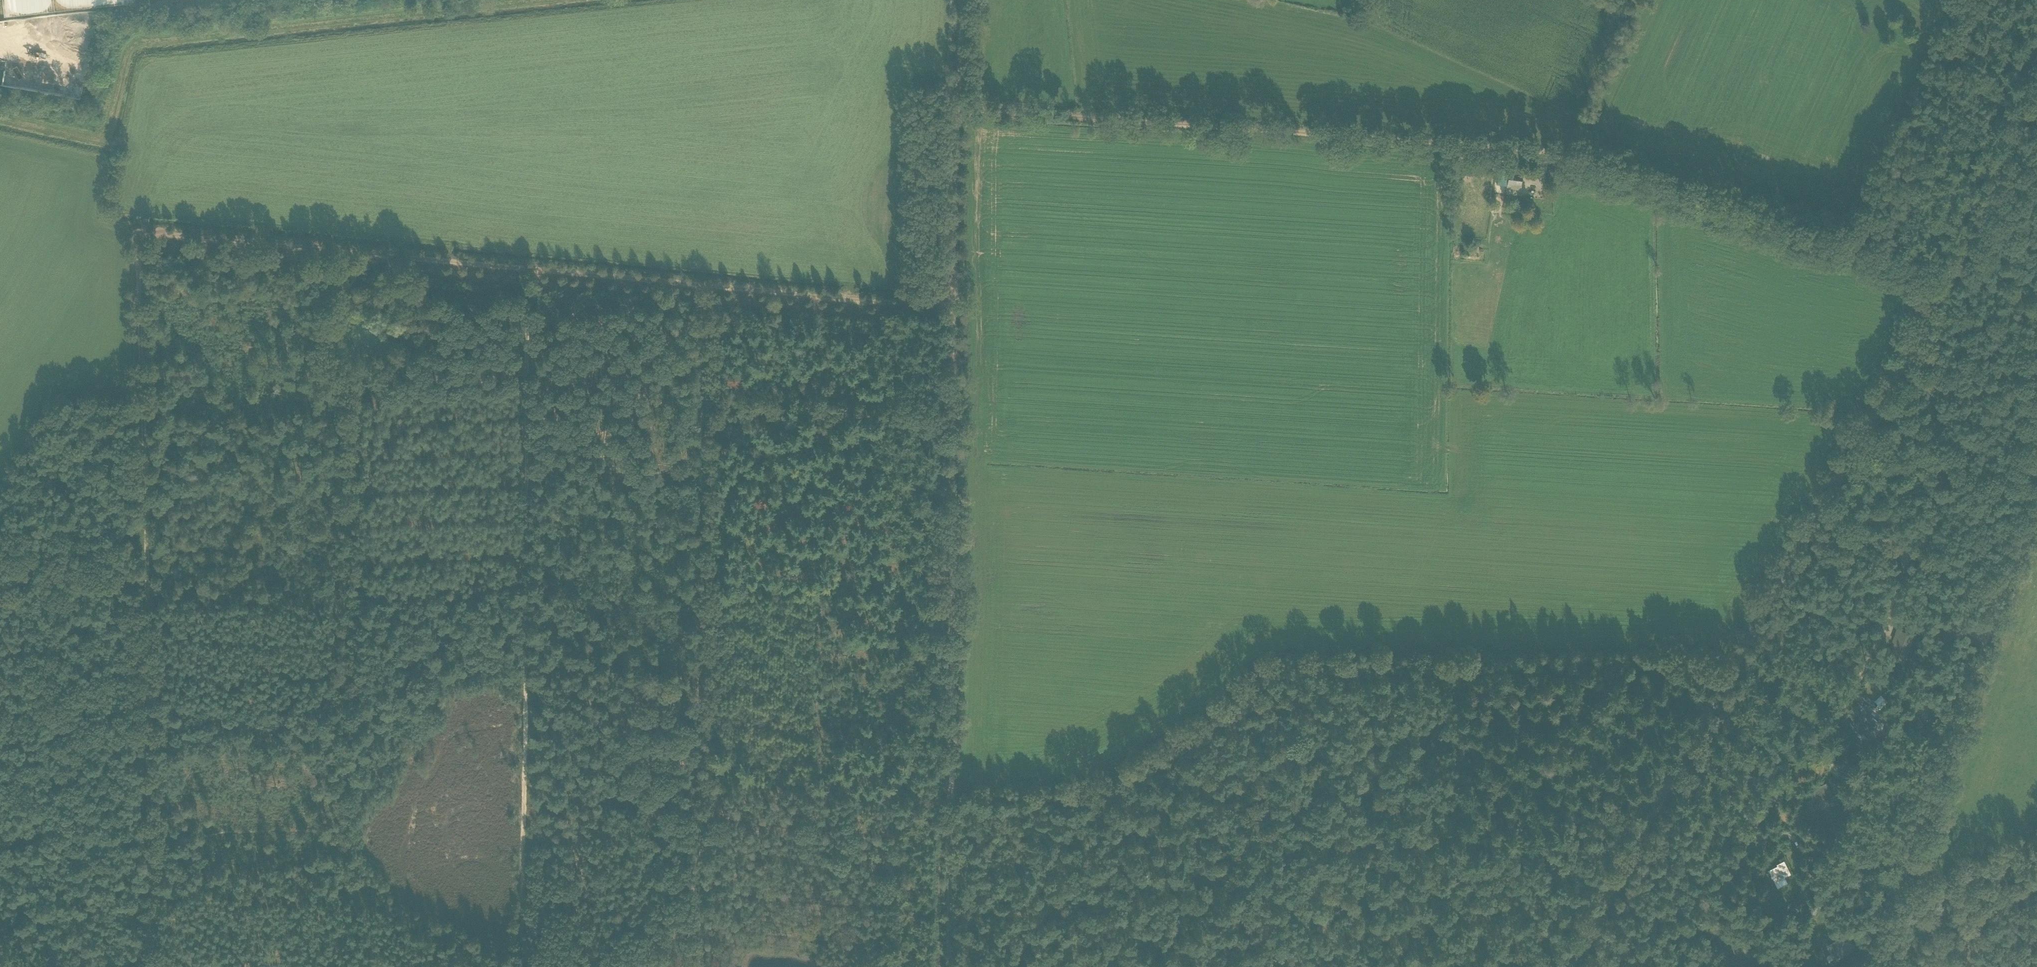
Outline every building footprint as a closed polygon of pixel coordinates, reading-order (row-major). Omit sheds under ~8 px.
[(5,14),(135,0),(4,0),(5,14)] [(1507,187),(1520,189),(1523,170),(1509,168),(1507,187)] [(1878,721),(1868,712),(1861,714),(1858,727),(1864,733),(1868,728),(1870,727),(1876,729),(1878,721)] [(1896,794),(1895,795),(1896,796),(1898,793),(1904,799),(1902,802),(1904,800),(1905,800),(1906,798),(1913,790),(1902,780),(1893,791),(1896,794)] [(1771,876),(1772,878),(1773,877),(1776,883),(1786,878),(1785,877),(1791,873),(1785,860),(1780,862),(1781,864),(1769,870),(1772,875),(1771,876)]
